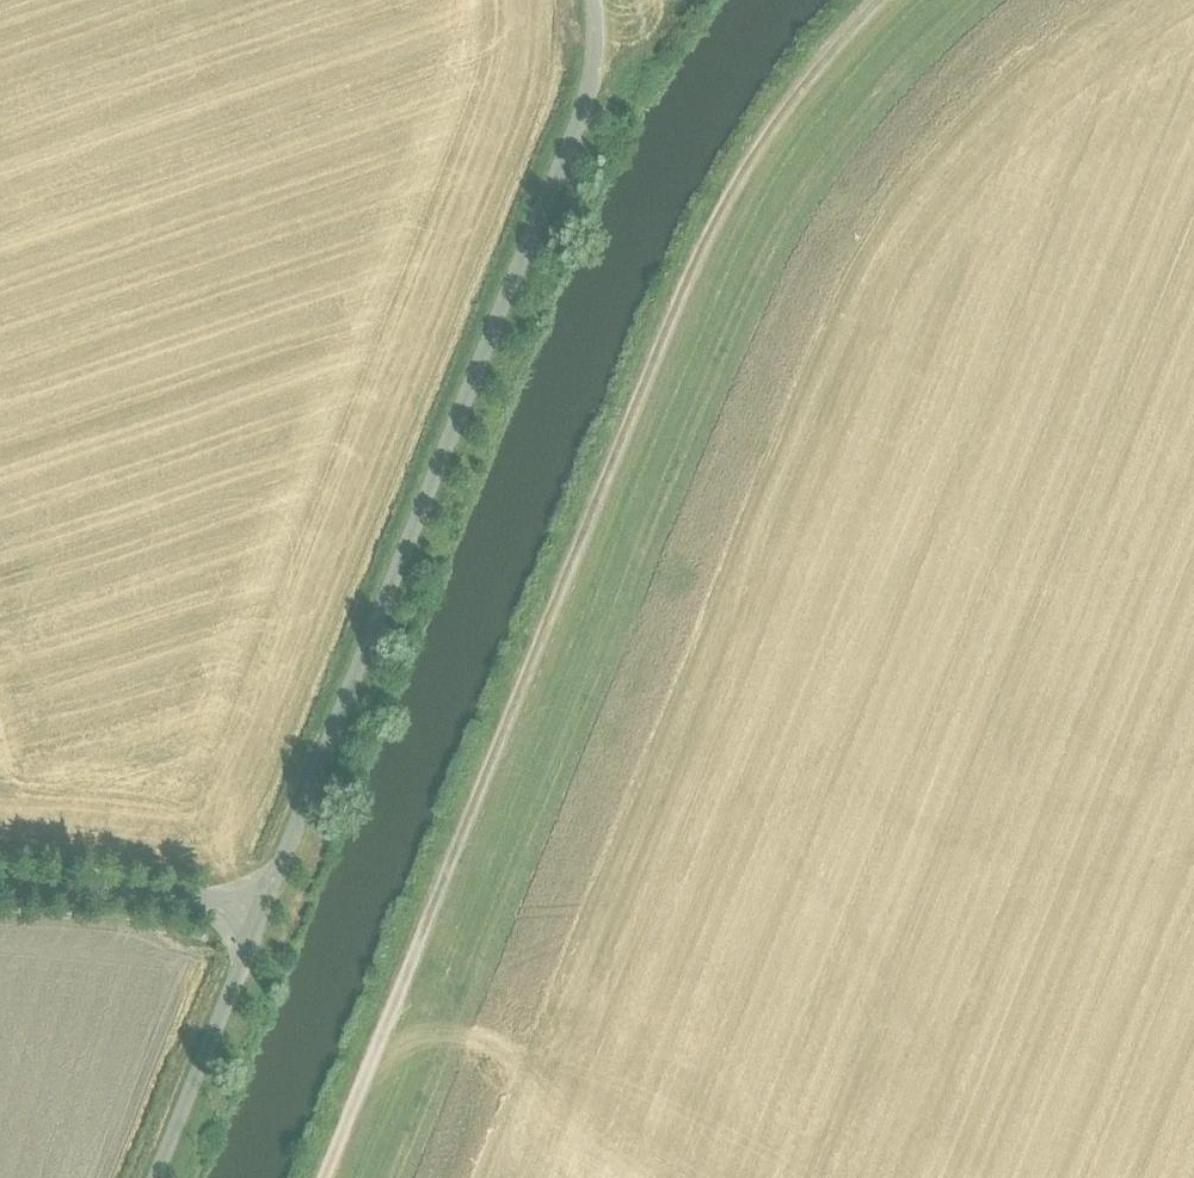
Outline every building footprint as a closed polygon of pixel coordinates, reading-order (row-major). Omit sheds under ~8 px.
[(196,923),(192,936),(200,939),(205,927),(196,923)]
